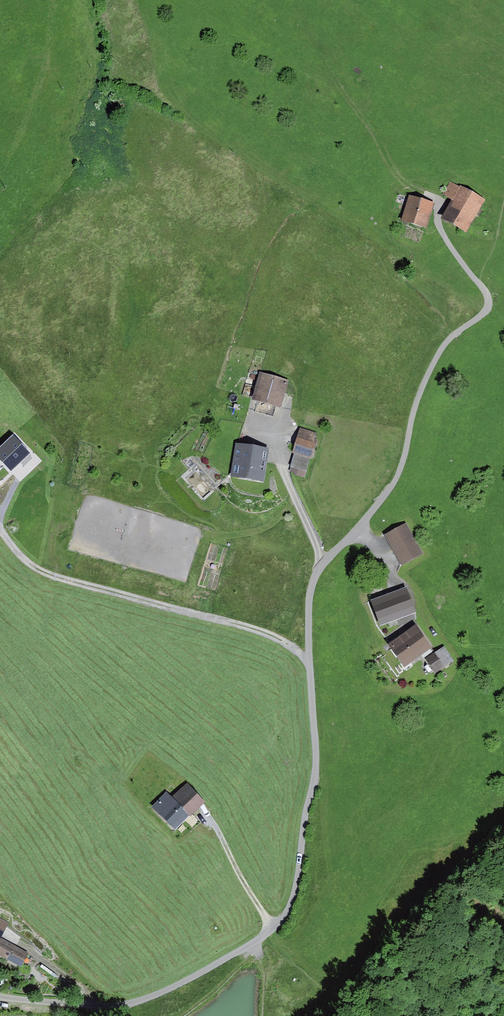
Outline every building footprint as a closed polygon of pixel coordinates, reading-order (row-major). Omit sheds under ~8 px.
[(484,199),(450,181),(443,194),(452,199),(442,217),(467,231),(484,199)] [(426,228),(434,203),(408,195),(401,220),(426,228)] [(283,407),(289,380),(260,372),(252,399),(257,401),(277,405),(283,407)] [(8,440),(0,447),(0,464),(10,474),(29,456),(28,454),(33,450),(10,425),(2,432),(8,440)] [(314,439),(316,433),(300,428),(293,452),(295,453),(311,458),(312,458),(318,440),(314,439)] [(263,481),(269,449),(235,443),(230,476),(263,481)] [(311,458),(295,453),(290,466),(291,467),(306,471),(311,458)] [(306,471),(291,467),(289,471),(295,473),(294,475),(304,478),(306,471)] [(423,552),(406,523),(384,535),(401,564),(423,552)] [(380,625),(416,611),(406,587),(371,600),(380,625)] [(404,666),(431,647),(415,624),(388,643),(404,666)] [(454,661),(445,646),(426,658),(435,673),(454,661)] [(187,782),(171,797),(190,816),(205,802),(187,782)] [(175,830),(190,816),(171,797),(167,793),(153,807),(175,830)] [(29,953),(0,938),(0,955),(22,967),(29,953)]
